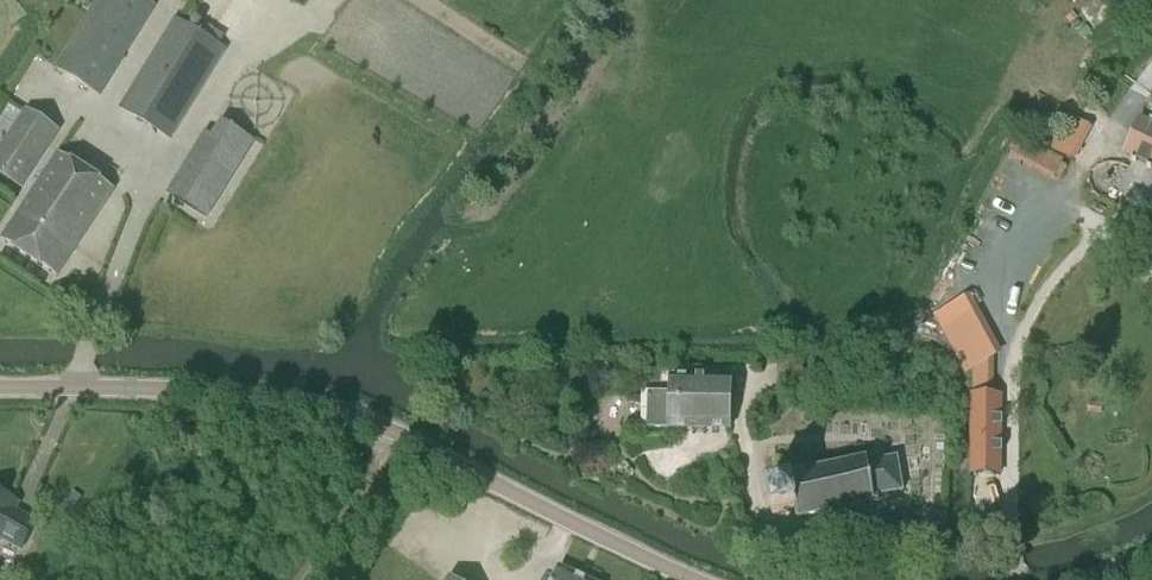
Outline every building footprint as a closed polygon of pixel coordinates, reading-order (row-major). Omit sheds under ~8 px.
[(124,56),(155,7),(144,0),(97,0),(80,29),(124,56)] [(175,19),(120,109),(170,140),(225,50),(175,19)] [(0,150),(0,173),(22,188),(58,132),(26,110),(0,150)] [(1050,149),(1049,151),(1067,161),(1086,125),(1068,115),(1057,136),(1050,149)] [(1141,119),(1125,154),(1151,167),(1151,124),(1141,119)] [(203,133),(161,196),(205,225),(247,162),(203,133)] [(115,189),(58,153),(0,240),(57,277),(115,189)] [(941,323),(961,372),(999,356),(978,307),(941,323)] [(669,392),(648,392),(647,428),(669,429),(669,431),(679,431),(730,431),(732,377),(708,377),(708,367),(687,367),(687,376),(669,376),(669,392)] [(972,411),(971,474),(1000,474),(1000,455),(1002,455),(1002,454),(1000,454),(1000,446),(1002,446),(1002,444),(1000,444),(1000,428),(1002,428),(1002,427),(1000,427),(1000,419),(1002,419),(1002,418),(1000,418),(1001,398),(972,398),(972,411)] [(770,487),(767,488),(765,488),(771,516),(795,510),(797,519),(831,512),(833,521),(843,519),(842,510),(875,503),(874,497),(903,492),(897,458),(885,460),(884,454),(870,457),(871,459),(868,460),(788,476),(768,480),(770,487)] [(0,493),(0,538),(23,551),(38,524),(15,511),(19,504),(0,493)] [(554,579),(586,579),(560,568),(554,579)]
